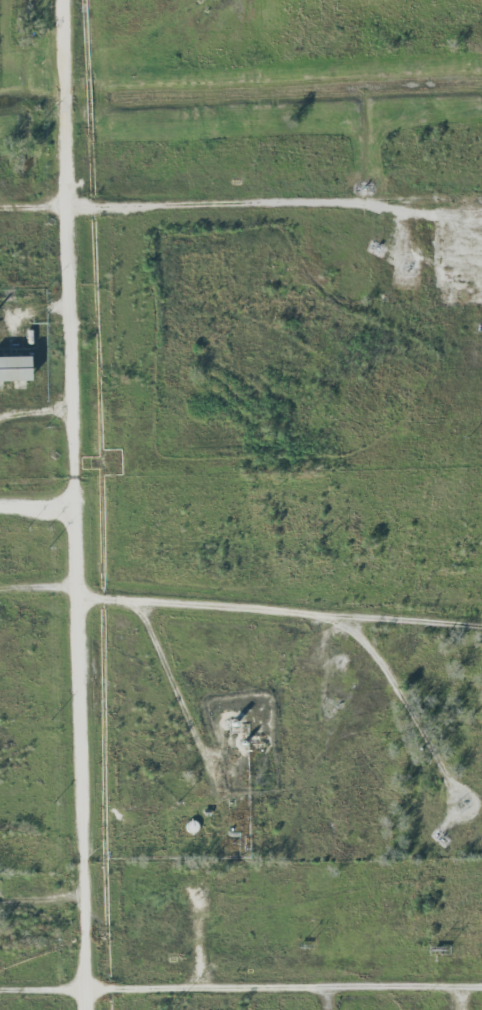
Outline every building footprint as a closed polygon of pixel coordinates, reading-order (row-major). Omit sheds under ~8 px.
[(0,356),(0,381),(28,380),(27,356),(0,356)]
